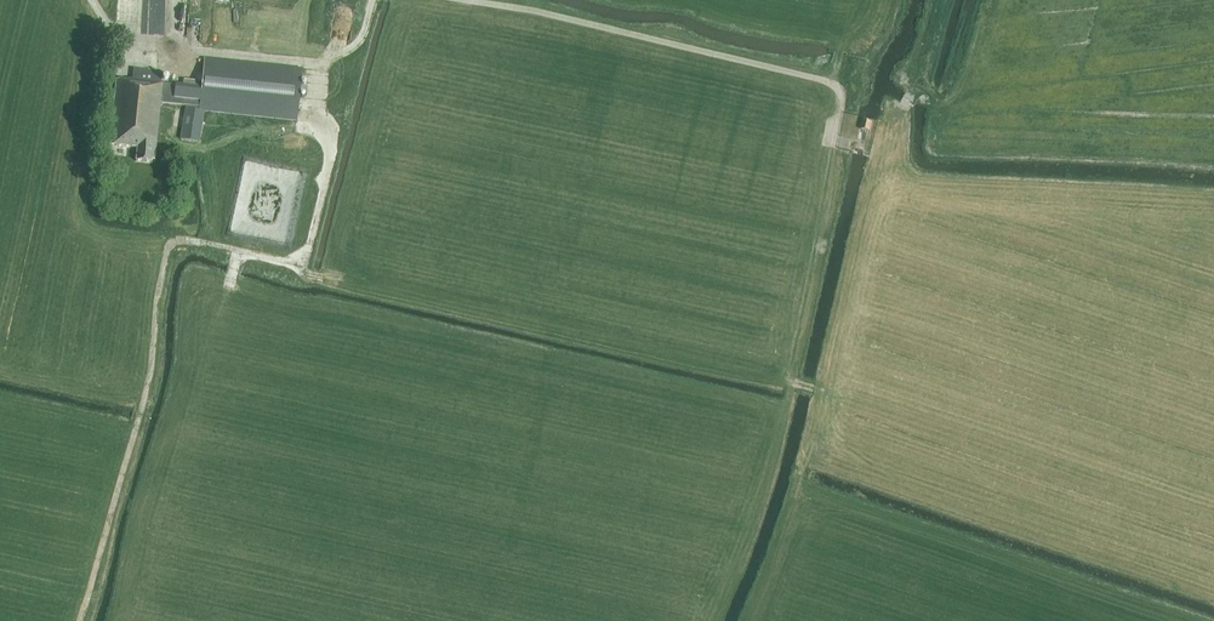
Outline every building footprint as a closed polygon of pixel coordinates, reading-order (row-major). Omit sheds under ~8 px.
[(349,11),(348,21),(352,22),(355,7),(337,3),(336,9),(349,11)] [(162,73),(141,71),(133,71),(132,81),(129,81),(128,83),(117,82),(114,108),(105,107),(103,122),(112,123),(110,147),(138,149),(137,161),(152,163),(152,160),(155,161),(161,104),(199,107),(199,111),(204,112),(297,121),(300,94),(300,87),(302,69),(204,59),(201,88),(161,84),(162,73)] [(204,112),(199,111),(185,109),(181,139),(199,142),(204,112)] [(871,133),(873,123),(862,121),(860,130),(871,133)]
